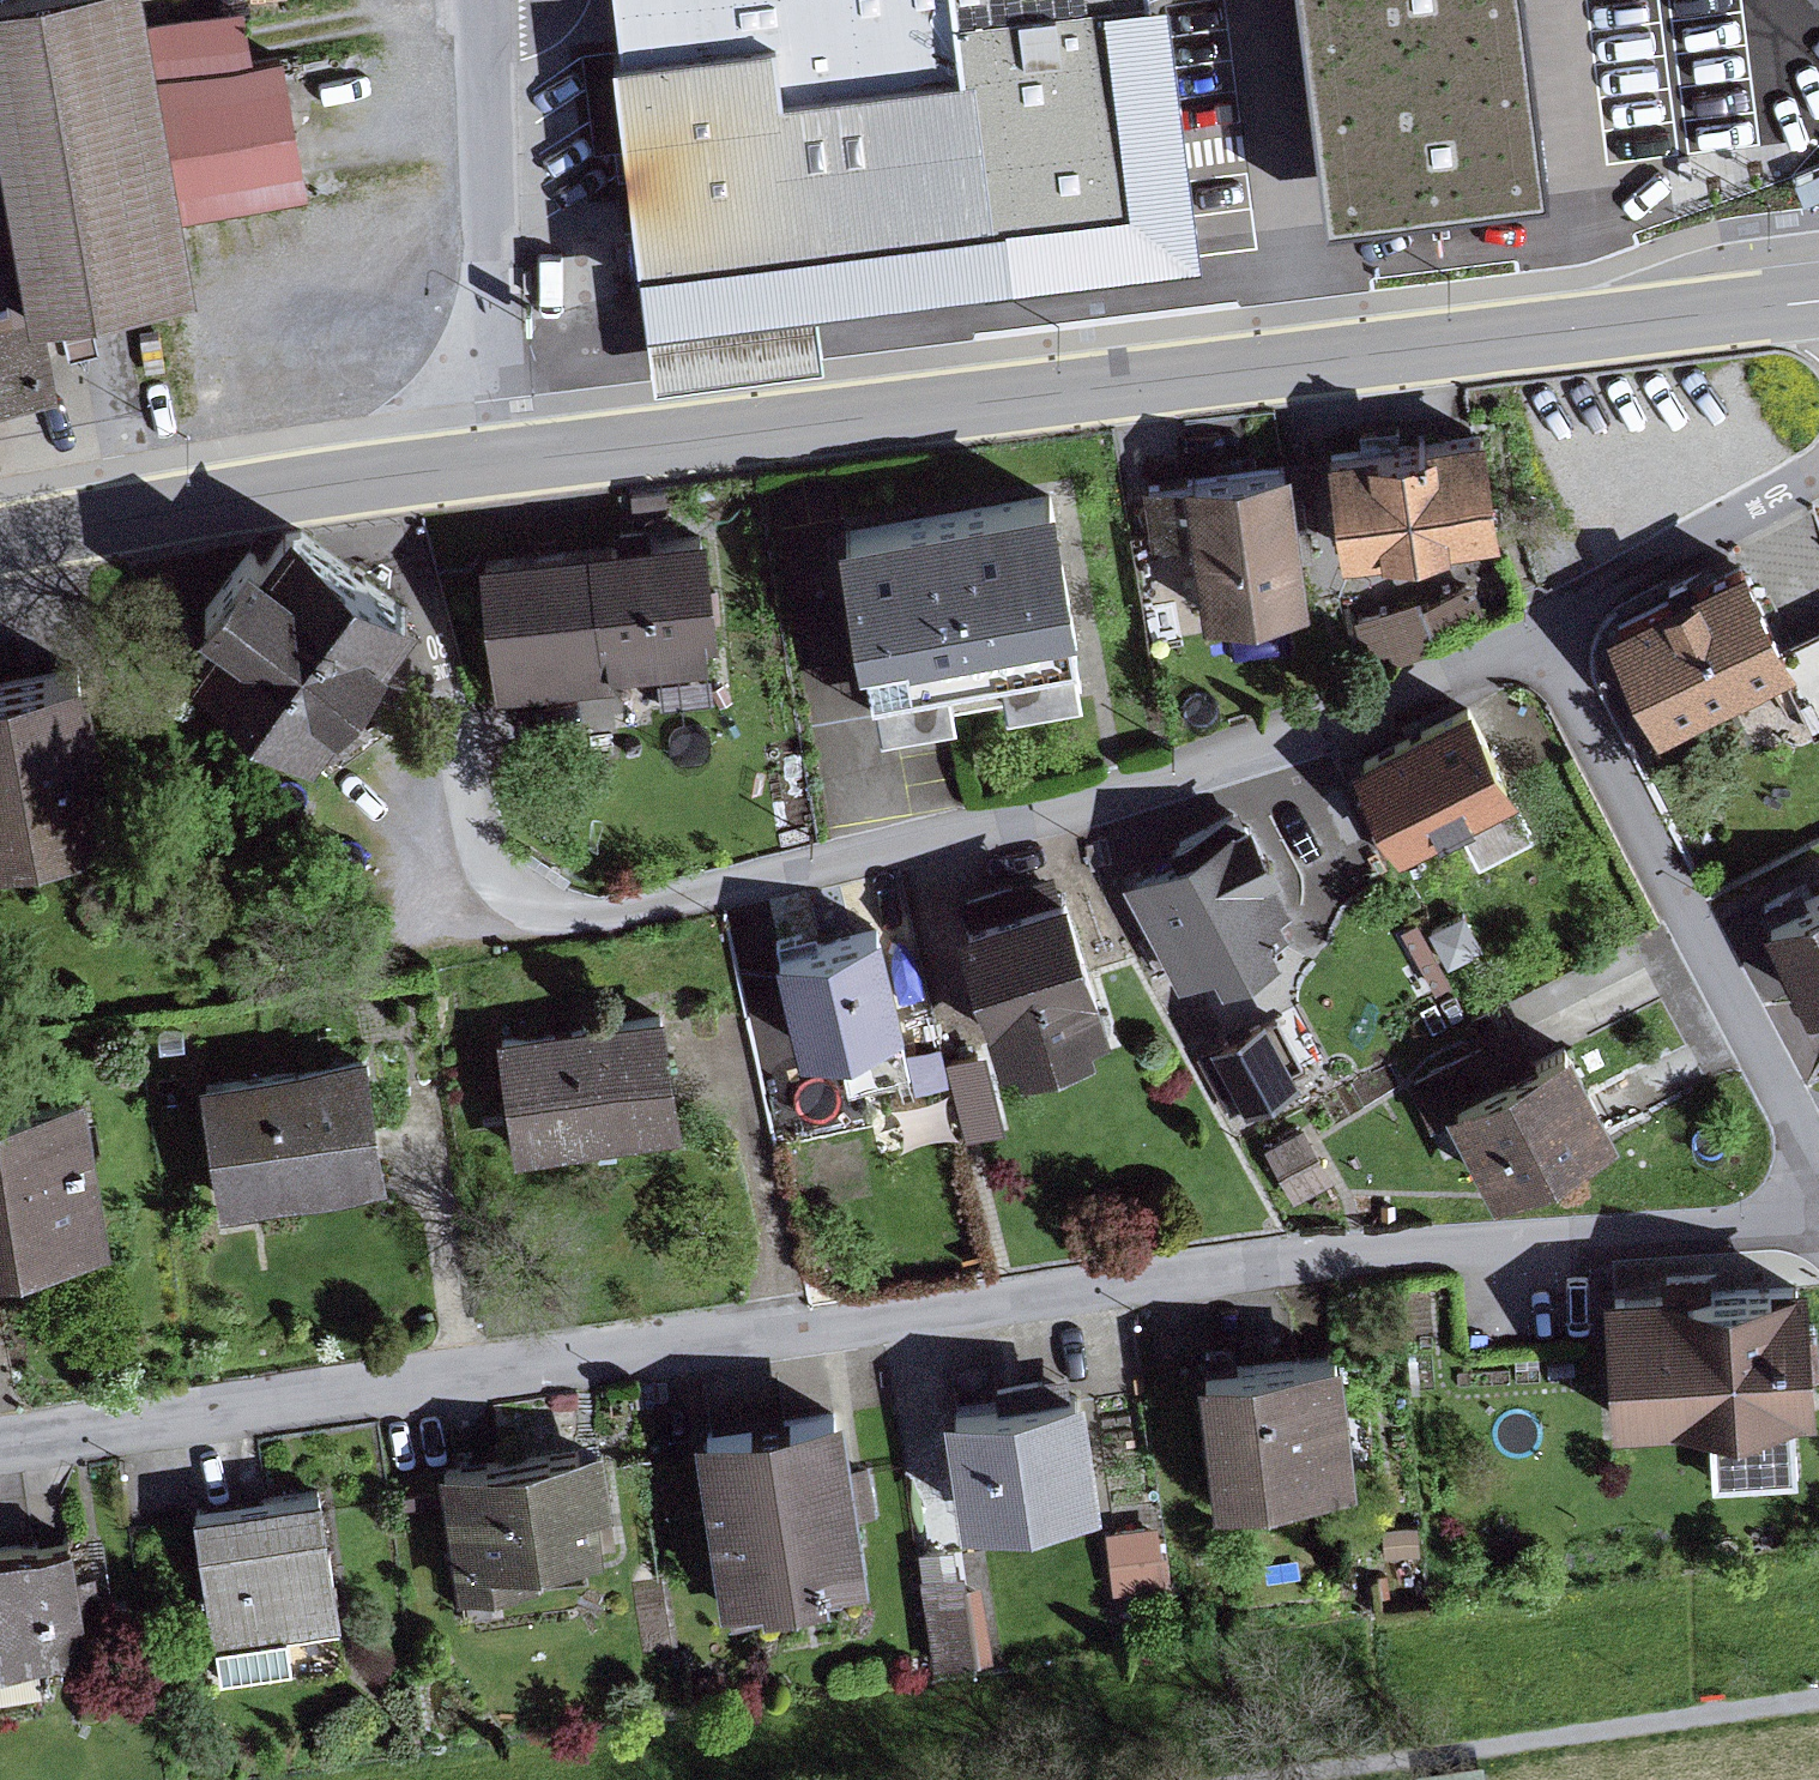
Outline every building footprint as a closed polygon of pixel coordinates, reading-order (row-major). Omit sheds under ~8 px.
[(23,287),(197,257),(190,214),(311,193),(287,49),(156,71),(144,0),(0,0),(0,149),(23,287)] [(1016,256),(983,0),(616,0),(658,373),(826,354),(817,284),(1016,256)] [(1201,0),(1134,0),(1160,219),(1227,211),(1201,0)] [(1227,211),(1458,182),(1439,22),(1373,29),(1369,0),(1201,0),(1227,211)] [(39,369),(23,287),(0,149),(0,376),(39,369)] [(1485,425),(1331,445),(1344,547),(1498,526),(1485,425)] [(1293,460),(1187,473),(1195,538),(1204,612),(1310,599),(1293,460)] [(1195,538),(1187,473),(1149,477),(1157,543),(1195,538)] [(1053,482),(840,520),(868,674),(1081,636),(1053,482)] [(229,625),(199,669),(322,756),(426,609),(294,516),(272,547),(250,532),(199,604),(229,625)] [(706,521),(477,547),(494,692),(614,678),(612,662),(708,652),(706,631),(718,630),(706,521)] [(1747,550),(1611,616),(1661,718),(1779,660),(1797,652),(1792,642),(1773,603),(1747,550)] [(1418,593),(1354,621),(1373,664),(1487,614),(1472,580),(1422,602),(1418,593)] [(1792,642),(1797,652),(1779,660),(1815,732),(1818,730),(1818,630),(1792,642)] [(0,668),(0,842),(114,822),(85,653),(0,668)] [(1469,693),(1350,757),(1401,851),(1457,821),(1478,861),(1532,832),(1510,791),(1519,786),(1469,693)] [(1253,809),(1126,877),(1180,977),(1218,957),(1227,974),(1281,945),(1272,929),(1289,920),(1281,905),(1300,895),(1253,809)] [(1067,881),(957,912),(998,1055),(1107,1024),(1067,881)] [(1764,913),(1804,998),(1818,991),(1818,887),(1764,913)] [(1463,909),(1430,926),(1448,962),(1481,945),(1463,909)] [(1417,918),(1400,927),(1433,989),(1450,980),(1417,918)] [(882,920),(774,946),(799,1045),(837,1036),(898,1021),(906,1019),(882,920)] [(665,1007),(499,1033),(516,1154),(685,1130),(665,1007)] [(1260,1015),(1200,1047),(1234,1112),(1295,1079),(1260,1015)] [(909,1069),(898,1021),(837,1036),(850,1086),(909,1069)] [(1446,1101),(1539,1055),(1523,1022),(1407,1079),(1428,1122),(1451,1110),(1446,1101)] [(1539,1055),(1446,1101),(1451,1110),(1495,1193),(1622,1128),(1572,1037),(1539,1055)] [(939,1046),(911,1053),(920,1089),(949,1081),(939,1046)] [(366,1048),(202,1075),(223,1202),(387,1175),(366,1048)] [(988,1048),(946,1059),(964,1136),(1007,1125),(988,1048)] [(0,1101),(0,1260),(111,1242),(86,1087),(0,1101)] [(1304,1123),(1265,1144),(1294,1197),(1333,1176),(1304,1123)] [(1806,1268),(1604,1281),(1613,1416),(1815,1404),(1806,1268)] [(1341,1344),(1201,1363),(1218,1496),(1359,1477),(1341,1344)] [(1085,1383),(944,1402),(959,1516),(1101,1497),(1085,1383)] [(842,1400),(696,1422),(723,1596),(729,1595),(732,1617),(788,1609),(785,1594),(829,1587),(828,1579),(868,1573),(842,1400)] [(604,1437),(443,1459),(462,1591),(588,1573),(584,1547),(619,1542),(604,1437)] [(319,1487),(194,1506),(219,1679),(292,1668),(286,1632),(339,1624),(319,1487)] [(1158,1525),(1107,1530),(1113,1591),(1164,1586),(1158,1525)] [(0,1545),(0,1660),(117,1645),(102,1531),(0,1545)] [(965,1571),(918,1578),(931,1664),(993,1655),(982,1581),(966,1583),(965,1571)]
